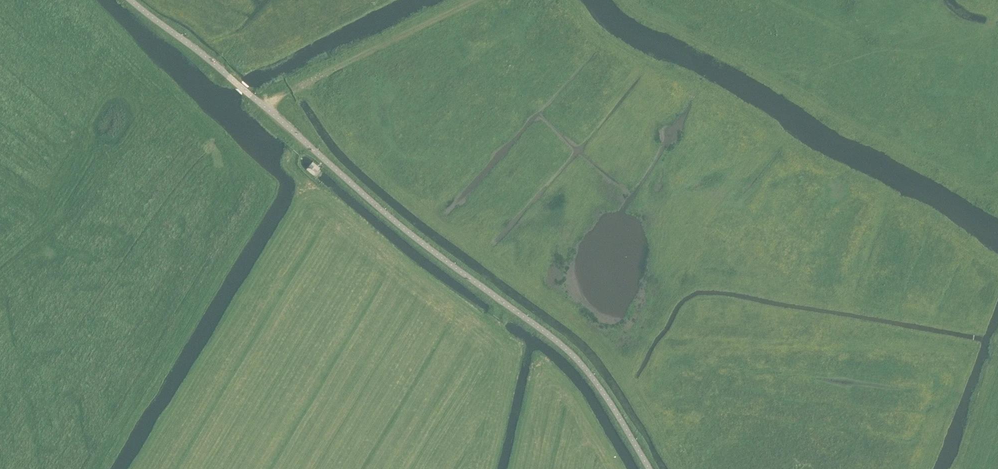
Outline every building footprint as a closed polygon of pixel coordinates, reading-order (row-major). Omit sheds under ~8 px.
[(315,176),(320,173),(313,164),(309,167),(315,176)]
